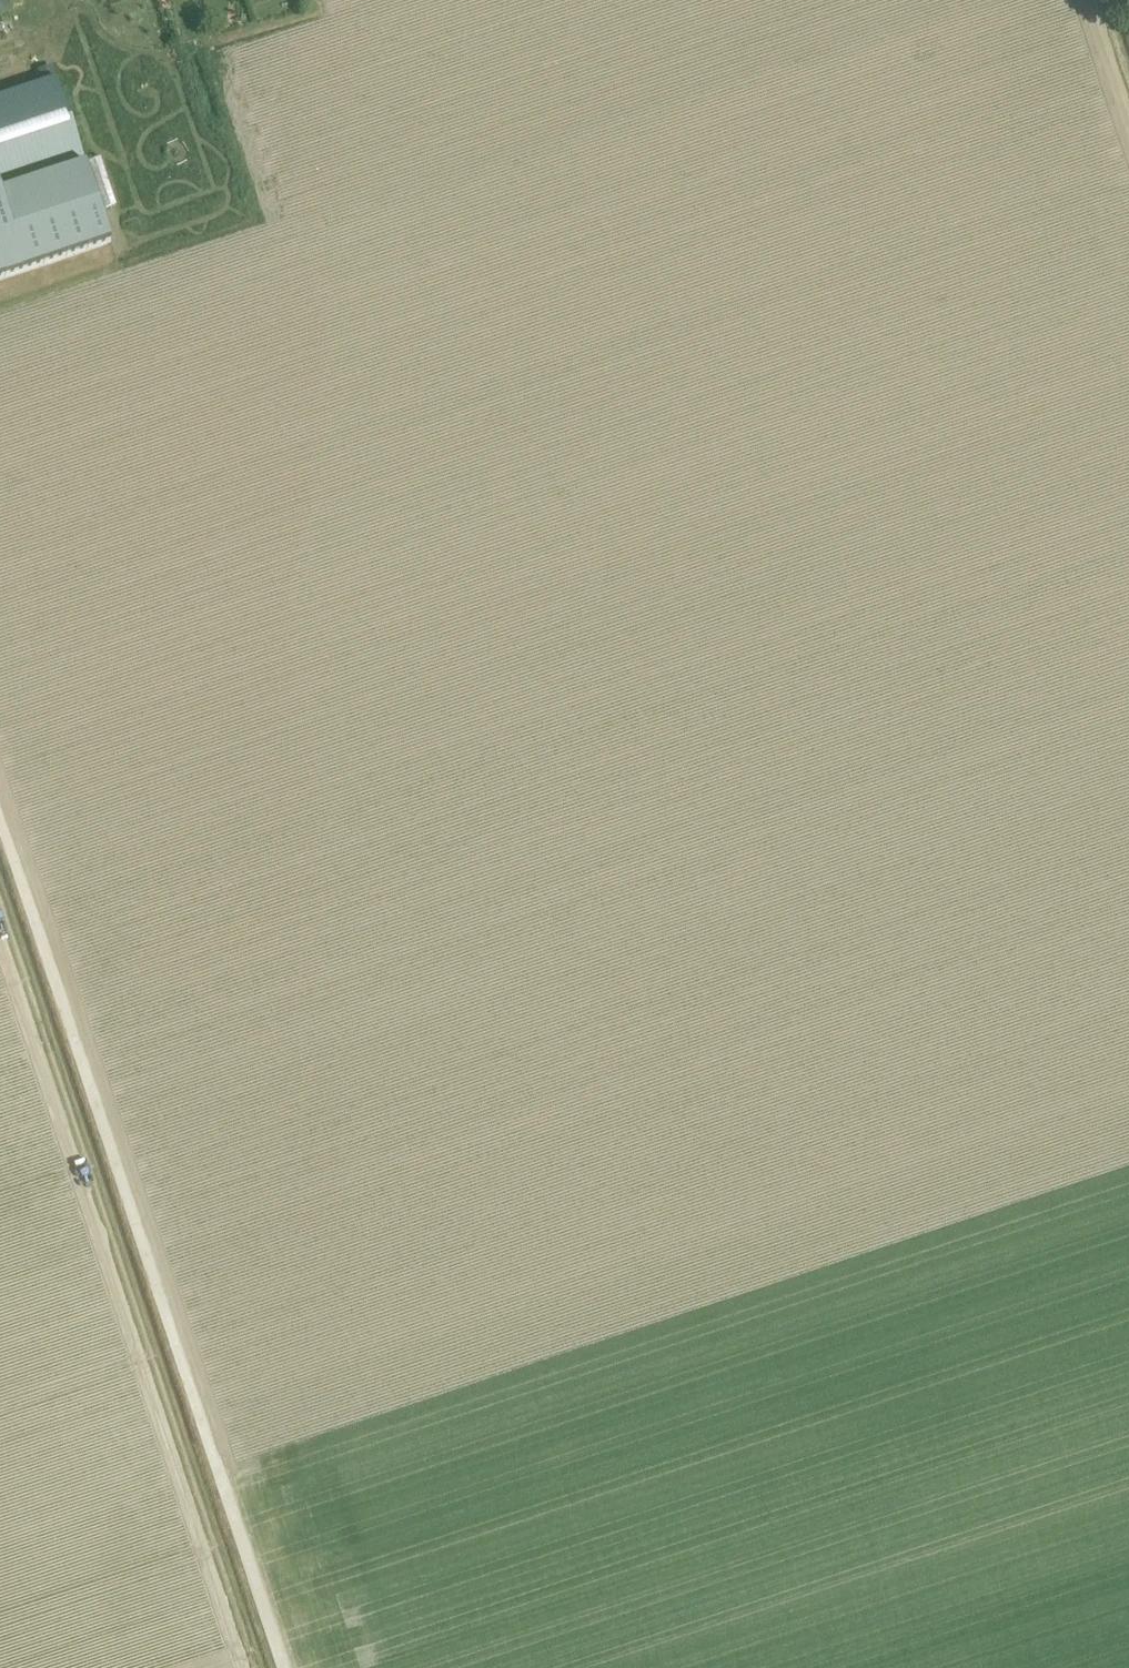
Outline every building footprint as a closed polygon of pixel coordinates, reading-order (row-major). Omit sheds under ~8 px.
[(24,267),(87,246),(62,170),(83,163),(55,77),(0,96),(0,195),(24,267)]
